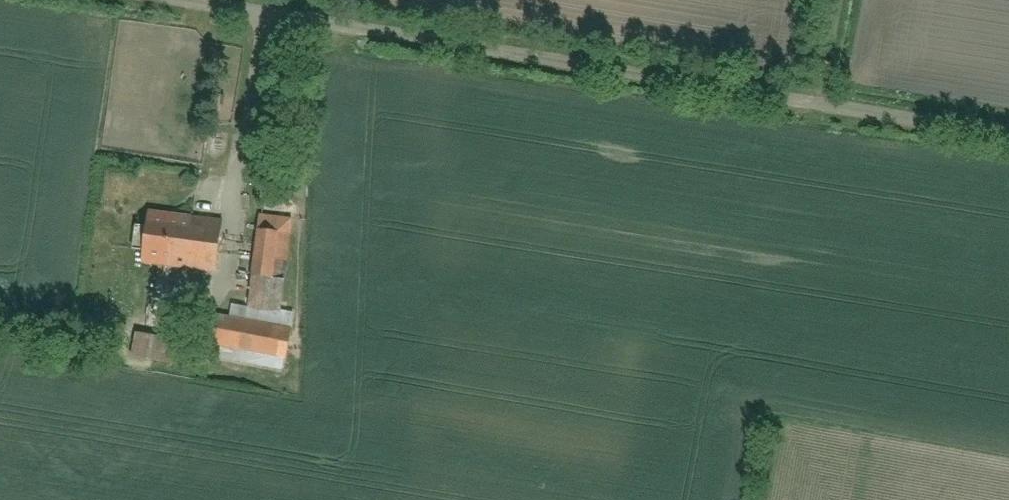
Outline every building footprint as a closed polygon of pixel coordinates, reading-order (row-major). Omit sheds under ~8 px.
[(255,218),(243,309),(281,314),(293,223),(255,218)] [(141,225),(135,267),(205,276),(211,234),(141,225)] [(215,319),(208,361),(284,373),(291,332),(215,319)] [(124,335),(120,361),(188,371),(192,344),(124,335)]
